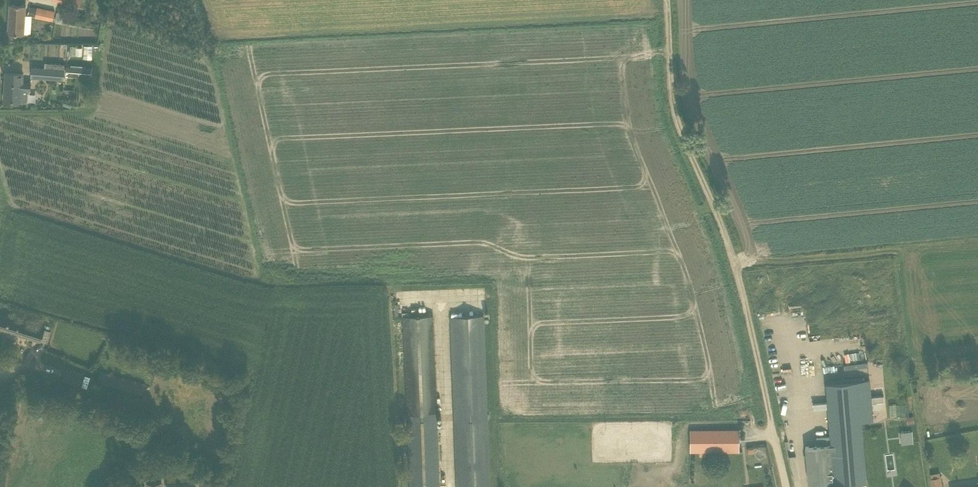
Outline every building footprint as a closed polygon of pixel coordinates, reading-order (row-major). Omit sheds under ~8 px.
[(24,34),(26,5),(10,4),(8,33),(24,34)] [(37,7),(30,6),(28,14),(35,16),(53,20),(55,11),(37,7)] [(84,58),(91,58),(92,45),(84,45),(84,58)] [(64,74),(65,63),(44,62),(44,67),(32,67),(32,76),(64,79),(64,74)] [(66,75),(91,77),(91,67),(67,65),(66,75)] [(22,81),(23,73),(6,72),(4,100),(26,101),(27,89),(30,90),(30,82),(22,81)] [(67,98),(64,105),(71,107),(73,101),(67,98)] [(40,340),(44,328),(0,314),(0,327),(40,340)] [(484,314),(451,316),(457,486),(490,486),(484,314)] [(438,440),(433,315),(404,316),(409,441),(410,486),(439,486),(438,440)] [(79,384),(82,374),(67,369),(63,379),(79,384)] [(817,445),(805,446),(808,482),(816,481),(817,486),(834,486),(833,484),(866,481),(861,421),(874,420),(870,379),(864,380),(864,376),(828,379),(829,383),(826,383),(827,399),(830,436),(816,437),(817,445)] [(884,395),(872,396),(873,408),(885,407),(884,395)] [(690,429),(690,441),(690,448),(690,451),(698,451),(708,451),(739,451),(739,429),(690,429)] [(941,471),(930,472),(931,486),(942,486),(941,471)]
